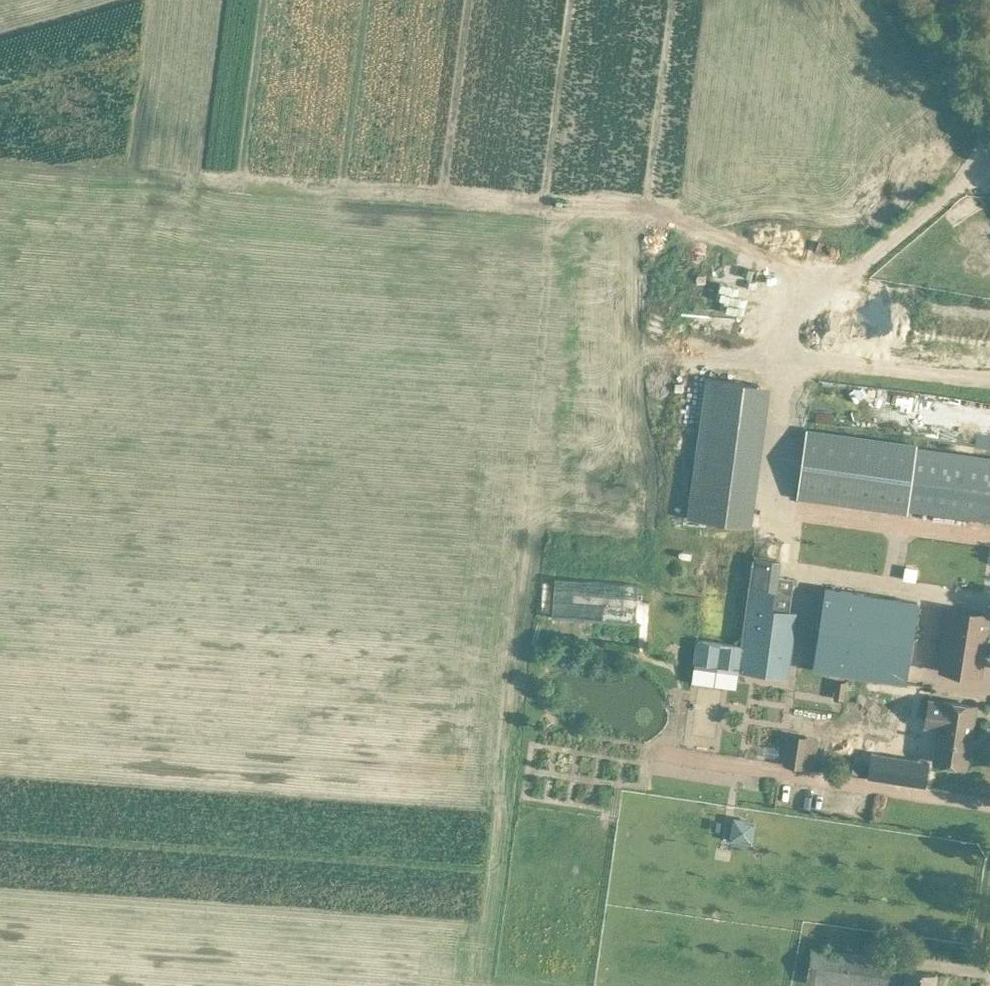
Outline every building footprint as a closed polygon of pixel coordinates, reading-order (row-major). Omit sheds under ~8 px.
[(707,377),(688,518),(713,521),(714,521),(741,525),(760,384),(707,377)] [(893,508),(989,521),(989,458),(808,433),(800,496),(893,508)] [(677,597),(674,615),(700,618),(698,639),(743,645),(741,665),(740,670),(788,676),(797,612),(772,609),(775,590),(751,587),(753,573),(781,577),(787,531),(741,525),(714,521),(703,601),(677,597)] [(553,577),(550,617),(635,624),(638,583),(553,577)] [(823,590),(812,671),(905,684),(916,603),(846,594),(823,590)] [(950,608),(941,671),(980,677),(989,614),(950,608)] [(698,639),(695,659),(741,665),(743,645),(698,639)] [(930,700),(926,720),(926,725),(939,727),(934,761),(966,766),(976,705),(944,700),(943,702),(930,700)] [(803,767),(806,743),(786,741),(783,764),(803,767)] [(872,759),(870,775),(925,784),(928,761),(893,755),(892,762),(872,759)] [(891,958),(811,947),(806,982),(839,985),(887,985),(891,958)] [(936,974),(908,970),(906,985),(934,985),(936,974)]
